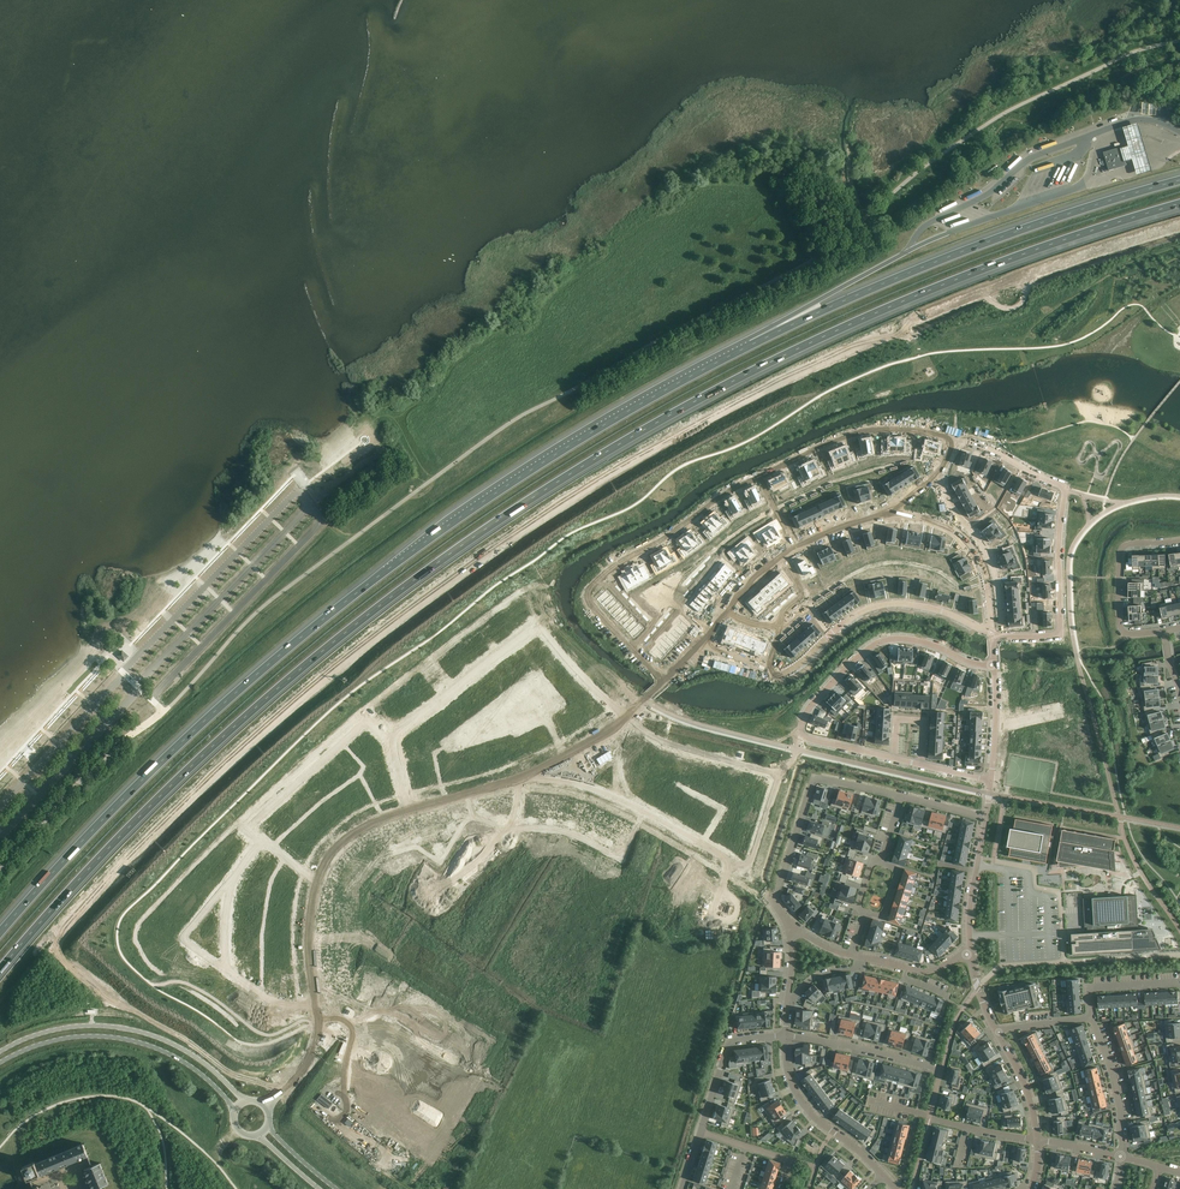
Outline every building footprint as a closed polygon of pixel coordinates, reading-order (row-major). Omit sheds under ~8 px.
[(1142,102),(1142,114),(1156,115),(1157,103),(1142,102)] [(1128,147),(1120,149),(1124,162),(1132,160),(1137,175),(1151,171),(1137,124),(1123,128),(1128,147)] [(1109,172),(1126,166),(1127,166),(1127,165),(1121,148),(1121,147),(1120,147),(1103,152),(1103,153),(1108,171),(1109,172)] [(1065,165),(1060,178),(1065,180),(1070,166),(1065,165)] [(1053,168),(1052,171),(1049,169),(1042,182),(1045,183),(1046,181),(1050,183),(1057,170),(1053,168)] [(940,206),(941,210),(957,204),(956,201),(940,206)] [(862,450),(858,451),(859,458),(864,457),(864,454),(871,453),(869,439),(861,441),(862,450)] [(883,442),(883,452),(896,453),(896,439),(893,439),(889,439),(889,442),(883,442)] [(896,439),(896,453),(909,453),(909,443),(903,442),(904,439),(900,439),(896,439)] [(926,442),(924,450),(938,453),(940,445),(936,444),(931,443),(926,442)] [(844,448),(838,450),(843,462),(849,460),(850,463),(854,461),(852,454),(848,456),(844,448)] [(834,461),(830,463),(833,469),(837,468),(836,465),(843,462),(838,450),(831,453),(834,461)] [(964,451),(960,466),(971,469),(973,463),(970,461),(972,454),(964,451)] [(978,466),(975,472),(979,474),(979,473),(986,476),(993,462),(985,458),(981,467),(978,466)] [(813,462),(807,465),(812,477),(818,474),(819,477),(824,474),(821,468),(817,470),(813,462)] [(807,464),(800,468),(804,476),(800,478),(803,485),(807,483),(806,480),(813,477),(812,477),(807,465),(807,464)] [(908,470),(907,470),(914,480),(919,476),(913,466),(908,470)] [(997,475),(994,481),(1004,487),(1012,472),(1005,468),(1000,476),(997,475)] [(903,473),(909,483),(914,480),(907,470),(903,473)] [(903,473),(898,476),(904,486),(909,483),(903,473)] [(774,480),(771,481),(774,489),(787,483),(783,476),(778,478),(774,480)] [(898,476),(893,479),(899,489),(904,486),(898,476)] [(965,477),(952,484),(955,490),(968,482),(965,477)] [(1013,484),(1009,490),(1019,496),(1028,482),(1021,478),(1016,486),(1013,484)] [(893,479),(888,482),(894,492),(899,489),(893,479)] [(886,480),(881,483),(889,496),(894,493),(894,492),(888,482),(887,480),(886,480)] [(968,482),(955,490),(955,491),(956,490),(958,495),(968,490),(966,485),(969,483),(968,482)] [(859,485),(859,486),(864,502),(864,501),(871,499),(868,491),(872,490),(870,483),(860,486),(859,485)] [(859,486),(848,489),(850,496),(854,494),(857,504),(864,502),(859,486)] [(755,488),(747,491),(751,500),(747,502),(751,508),(755,506),(754,504),(761,500),(755,488)] [(1052,501),(1055,493),(1051,491),(1046,490),(1042,488),(1039,496),(1052,501)] [(968,490),(958,495),(961,501),(972,495),(968,490)] [(833,495),(834,498),(839,508),(839,509),(839,508),(845,506),(839,492),(833,495)] [(972,495),(961,501),(964,506),(975,501),(972,495)] [(734,498),(727,502),(732,510),(728,512),(732,519),(736,516),(734,514),(741,510),(734,498)] [(834,498),(829,500),(833,511),(834,510),(839,508),(834,498)] [(824,502),(823,503),(828,513),(833,511),(829,500),(824,502)] [(975,501),(964,506),(967,511),(967,512),(978,506),(978,505),(977,506),(975,501)] [(818,505),(818,506),(823,516),(823,515),(828,513),(823,503),(818,505)] [(818,506),(813,508),(818,518),(823,516),(818,506)] [(978,506),(967,512),(970,518),(977,514),(979,517),(985,513),(983,510),(981,511),(978,506)] [(813,508),(808,510),(813,521),(818,518),(813,508)] [(1036,519),(1036,520),(1053,521),(1052,521),(1053,514),(1044,513),(1045,510),(1038,509),(1036,519)] [(808,510),(803,513),(808,523),(812,521),(813,521),(808,510)] [(802,513),(798,515),(802,525),(807,523),(808,523),(803,513),(802,513)] [(714,514),(709,518),(717,528),(722,524),(724,526),(728,523),(723,518),(720,520),(714,514)] [(798,515),(791,518),(796,528),(802,526),(802,525),(798,515)] [(709,518),(703,523),(709,530),(706,532),(710,538),(714,535),(712,533),(717,528),(709,518)] [(990,526),(983,531),(987,536),(986,537),(987,537),(1000,527),(1000,526),(999,527),(993,518),(987,523),(990,526)] [(1036,520),(1035,530),(1042,531),(1042,528),(1052,529),(1053,521),(1036,520)] [(773,527),(767,530),(774,541),(780,538),(775,530),(779,528),(775,522),(771,524),(773,527)] [(1000,527),(987,537),(991,543),(999,537),(1001,539),(1006,535),(1000,527)] [(888,528),(886,545),(898,547),(899,539),(895,538),(896,529),(888,528)] [(760,531),(756,534),(759,540),(763,538),(768,545),(774,541),(767,530),(761,534),(760,531)] [(901,539),(900,546),(912,548),(914,533),(907,531),(906,540),(901,539)] [(690,532),(684,536),(692,547),(697,543),(699,545),(703,543),(699,537),(695,539),(690,532)] [(870,532),(862,534),(867,550),(879,546),(877,539),(873,540),(870,532)] [(914,533),(912,548),(923,550),(924,543),(920,542),(921,534),(914,533)] [(1035,535),(1034,545),(1051,546),(1050,546),(1051,539),(1042,539),(1042,535),(1035,535)] [(684,536),(678,540),(683,548),(680,550),(684,556),(688,554),(686,551),(692,547),(684,536)] [(927,544),(925,551),(930,552),(930,550),(937,551),(939,536),(939,537),(932,536),(931,544),(927,544)] [(937,551),(936,553),(937,553),(948,555),(949,548),(945,547),(947,538),(939,536),(937,551)] [(849,538),(842,541),(848,557),(859,553),(857,545),(853,547),(849,538)] [(746,544),(741,548),(749,558),(755,554),(749,547),(752,544),(748,539),(744,542),(746,544)] [(1034,552),(1034,556),(1041,556),(1041,553),(1051,553),(1051,546),(1034,545),(1034,546),(1037,546),(1037,552),(1034,552)] [(830,547),(823,550),(830,563),(836,560),(836,561),(841,559),(837,553),(834,555),(830,547)] [(1007,553),(998,556),(1001,563),(1000,563),(1016,557),(1012,547),(1005,550),(1007,553)] [(733,550),(730,553),(734,559),(738,556),(743,563),(744,563),(749,559),(749,558),(741,548),(735,552),(733,550)] [(665,549),(659,553),(665,564),(671,561),(673,563),(677,561),(673,555),(670,557),(665,549)] [(821,561),(817,563),(820,569),(830,564),(830,563),(823,550),(817,553),(821,561)] [(659,553),(653,556),(657,564),(653,566),(657,572),(661,570),(659,568),(665,564),(659,553)] [(1177,564),(1175,553),(1168,554),(1170,565),(1177,564)] [(960,554),(950,559),(956,570),(955,571),(969,563),(967,560),(967,561),(965,557),(962,559),(960,554)] [(1132,555),(1128,555),(1128,562),(1132,562),(1132,564),(1132,567),(1132,569),(1140,569),(1139,566),(1139,555),(1132,555)] [(1016,557),(1000,563),(1003,570),(1012,567),(1013,570),(1020,567),(1016,557)] [(804,560),(797,564),(803,576),(810,572),(812,575),(816,572),(812,566),(809,568),(804,560)] [(1051,570),(1051,565),(1050,565),(1050,560),(1042,561),(1043,575),(1051,574),(1051,570)] [(969,563),(955,571),(959,577),(960,576),(963,581),(972,576),(969,571),(972,570),(970,567),(971,566),(969,563)] [(724,564),(719,569),(720,569),(729,576),(729,577),(733,571),(724,564)] [(633,567),(630,568),(637,581),(648,575),(643,565),(638,568),(637,565),(634,567),(633,567)] [(626,575),(621,578),(626,587),(637,581),(630,568),(627,570),(627,571),(624,572),(626,575)] [(720,569),(717,573),(725,580),(729,576),(720,569)] [(717,573),(713,577),(722,584),(725,580),(717,573)] [(775,577),(775,578),(783,586),(782,586),(783,587),(788,582),(780,573),(775,577)] [(713,577),(710,581),(719,588),(722,584),(713,577)] [(775,578),(771,581),(779,590),(782,586),(783,586),(775,578)] [(874,580),(878,597),(878,596),(885,595),(883,586),(887,585),(885,578),(874,581),(874,580)] [(899,578),(897,595),(906,595),(906,586),(910,586),(911,579),(899,578)] [(1014,582),(1006,583),(1006,589),(1019,588),(1018,582),(1021,582),(1021,578),(1013,579),(1014,582)] [(920,579),(916,596),(925,597),(927,588),(931,589),(932,582),(920,579)] [(1144,591),(1144,579),(1132,579),(1132,583),(1128,583),(1128,590),(1141,590),(1141,591),(1144,591)] [(874,580),(863,583),(864,590),(869,589),(871,598),(878,597),(874,580)] [(710,581),(707,584),(716,592),(719,588),(710,581)] [(771,581),(767,584),(775,593),(779,590),(771,581)] [(704,588),(709,592),(712,595),(713,596),(716,592),(707,584),(704,588)] [(767,584),(764,588),(771,596),(775,593),(767,584)] [(1051,585),(1040,585),(1040,593),(1043,593),(1043,599),(1051,599),(1051,594),(1051,590),(1051,585)] [(703,588),(700,592),(709,599),(712,595),(709,592),(704,588),(703,588)] [(764,588),(760,591),(760,592),(760,591),(767,600),(768,599),(771,596),(764,588)] [(851,589),(846,593),(855,605),(860,601),(851,589)] [(939,590),(936,600),(941,602),(945,603),(949,604),(951,596),(945,594),(946,592),(939,590)] [(1141,597),(1141,591),(1141,590),(1128,590),(1128,598),(1134,598),(1134,602),(1141,602),(1144,601),(1144,597),(1141,597)] [(605,591),(596,599),(601,604),(610,596),(605,591)] [(760,592),(757,595),(764,603),(768,600),(768,599),(767,600),(760,591),(760,592)] [(700,592),(697,596),(706,603),(709,599),(700,592)] [(846,593),(842,596),(844,598),(850,607),(854,605),(855,605),(846,593)] [(753,598),(760,607),(761,607),(764,603),(757,595),(753,598)] [(610,596),(601,604),(604,608),(613,600),(610,596)] [(697,596),(694,600),(703,607),(706,603),(697,596)] [(753,598),(747,602),(756,611),(761,607),(760,607),(753,598)] [(840,601),(846,610),(850,607),(844,598),(843,598),(840,601)] [(694,599),(689,605),(699,612),(703,607),(694,600),(694,599)] [(613,600),(604,608),(608,611),(616,604),(613,600)] [(839,600),(835,603),(835,604),(842,613),(846,610),(840,601),(839,600)] [(977,600),(966,600),(967,608),(970,608),(970,614),(979,613),(978,609),(978,605),(977,600)] [(1141,602),(1134,602),(1134,606),(1128,606),(1129,613),(1141,613),(1141,602)] [(1172,602),(1166,603),(1166,606),(1169,617),(1175,616),(1173,605),(1172,602)] [(1166,603),(1159,605),(1161,612),(1162,616),(1162,618),(1169,617),(1166,606),(1166,603)] [(616,604),(608,611),(611,615),(620,607),(616,604)] [(832,607),(831,607),(838,616),(842,613),(835,604),(832,607)] [(827,609),(826,609),(827,610),(834,620),(834,619),(838,616),(831,607),(832,607),(831,606),(827,609)] [(620,607),(611,615),(615,619),(623,611),(620,607)] [(520,609),(515,613),(521,623),(522,623),(527,619),(520,609)] [(827,610),(822,614),(829,623),(834,620),(827,610)] [(623,611),(615,619),(618,622),(627,615),(623,611)] [(515,613),(510,617),(517,626),(521,623),(515,613)] [(1051,613),(1043,613),(1044,627),(1052,627),(1052,622),(1052,618),(1051,613)] [(1142,624),(1141,613),(1129,613),(1129,621),(1135,621),(1135,624),(1142,624)] [(627,615),(618,622),(622,626),(630,618),(627,614),(627,615)] [(510,617),(505,620),(506,621),(512,629),(517,626),(510,617)] [(630,618),(622,626),(625,630),(634,622),(630,618)] [(681,620),(677,625),(686,633),(689,630),(691,628),(681,620)] [(506,621),(501,624),(508,633),(512,630),(512,629),(506,621)] [(634,622),(625,630),(629,633),(637,625),(634,622)] [(501,624),(496,627),(503,637),(508,633),(501,624)] [(813,624),(808,628),(816,637),(820,633),(813,624)] [(629,633),(628,633),(633,639),(642,630),(637,625),(629,633)] [(675,627),(674,629),(683,636),(684,635),(686,633),(677,625),(675,627)] [(496,627),(492,631),(498,640),(503,637),(496,627)] [(729,628),(724,640),(734,645),(735,643),(757,652),(756,653),(763,656),(768,643),(729,628)] [(804,632),(812,640),(815,637),(816,637),(808,628),(807,628),(808,628),(804,632)] [(674,629),(671,633),(679,640),(683,636),(674,629)] [(492,631),(487,634),(494,643),(498,640),(492,631)] [(804,632),(800,635),(808,644),(812,640),(804,632)] [(671,633),(667,636),(676,644),(679,640),(671,633)] [(487,634),(481,638),(488,648),(494,644),(494,643),(487,634)] [(797,638),(796,638),(804,647),(808,644),(800,635),(797,638)] [(667,636),(664,640),(673,648),(676,644),(667,636)] [(538,637),(534,640),(542,649),(546,646),(538,637)] [(792,640),(792,641),(800,650),(804,647),(796,638),(797,638),(796,637),(795,637),(792,640)] [(663,639),(660,643),(669,651),(672,648),(673,648),(664,640),(663,639)] [(787,643),(788,645),(789,645),(797,654),(797,653),(800,650),(792,641),(792,640),(791,639),(787,643)] [(474,644),(468,648),(469,648),(476,657),(476,658),(481,653),(477,648),(479,645),(475,640),(472,642),(474,644)] [(534,640),(531,643),(538,652),(542,649),(534,640)] [(531,643),(527,646),(534,655),(538,652),(531,643)] [(660,643),(657,647),(665,655),(669,651),(660,643)] [(788,645),(784,649),(792,658),(797,654),(789,645),(788,645)] [(527,646),(523,649),(531,658),(534,655),(527,646)] [(653,653),(650,657),(656,662),(659,658),(661,660),(666,655),(665,655),(657,647),(652,652),(653,653)] [(469,648),(464,652),(471,661),(476,657),(469,648)] [(894,656),(893,664),(904,664),(905,648),(898,648),(897,657),(894,656)] [(905,648),(904,664),(904,663),(911,663),(911,665),(915,665),(915,658),(912,658),(912,649),(905,648)] [(523,649),(520,651),(527,661),(531,658),(523,649)] [(131,657),(124,651),(119,656),(126,663),(131,657)] [(520,651),(516,654),(523,663),(527,661),(520,651)] [(464,652),(459,655),(466,664),(471,661),(464,652)] [(881,669),(887,664),(879,653),(872,658),(878,665),(875,668),(879,673),(882,671),(881,669)] [(927,653),(921,668),(932,673),(935,666),(931,665),(935,656),(927,653)] [(516,654),(512,657),(520,666),(523,663),(516,654)] [(459,655),(455,659),(462,668),(466,664),(459,655)] [(512,657),(508,660),(516,669),(520,666),(512,657)] [(448,661),(445,663),(449,669),(452,666),(457,672),(462,668),(455,659),(449,663),(448,661)] [(938,668),(934,674),(945,680),(952,665),(945,661),(941,670),(938,668)] [(1141,675),(1158,675),(1158,667),(1152,667),(1152,662),(1142,663),(1142,675),(1141,675)] [(863,665),(857,670),(867,682),(873,677),(874,678),(877,675),(872,670),(869,672),(863,665)] [(498,667),(493,671),(493,672),(501,681),(506,676),(498,667)] [(959,668),(952,684),(963,688),(966,681),(963,680),(966,671),(959,668)] [(493,672),(489,675),(496,684),(501,681),(493,672)] [(969,682),(965,696),(970,697),(972,691),(978,693),(983,676),(975,674),(972,683),(969,682)] [(489,675),(484,679),(491,688),(496,684),(489,675)] [(1140,687),(1152,687),(1152,683),(1158,683),(1158,675),(1141,675),(1140,687)] [(851,676),(845,681),(852,688),(849,691),(854,696),(863,688),(851,676)] [(423,683),(418,688),(425,697),(431,693),(426,687),(429,685),(425,679),(422,681),(423,683)] [(484,679),(480,682),(487,691),(491,688),(484,679)] [(480,682),(475,686),(482,695),(487,691),(480,682)] [(475,686),(471,689),(471,690),(478,698),(482,695),(475,686)] [(1146,699),(1159,698),(1158,690),(1152,690),(1152,687),(1140,687),(1142,687),(1142,694),(1145,693),(1146,699)] [(418,688),(414,691),(421,700),(425,697),(418,688)] [(471,690),(467,694),(474,703),(478,699),(478,698),(471,690)] [(414,691),(409,695),(416,704),(421,700),(414,691)] [(836,692),(831,697),(842,708),(850,700),(845,695),(842,698),(836,692)] [(467,694),(462,697),(469,706),(474,703),(467,694)] [(409,695),(404,698),(412,707),(416,704),(409,695)] [(462,697),(458,701),(465,710),(469,706),(462,697)] [(831,697),(826,702),(832,708),(830,711),(835,716),(842,708),(831,697)] [(404,698),(400,702),(407,710),(407,711),(412,707),(404,698)] [(1144,712),(1154,710),(1154,706),(1160,705),(1159,698),(1146,699),(1147,705),(1144,705),(1144,712)] [(457,700),(452,705),(457,711),(454,713),(459,719),(461,716),(460,714),(465,710),(458,701),(457,700)] [(399,701),(395,705),(402,714),(407,710),(400,702),(399,701)] [(395,705),(390,708),(397,717),(402,714),(395,705)] [(390,708),(386,712),(393,721),(397,717),(390,708)] [(968,708),(968,719),(983,719),(984,713),(975,712),(976,709),(968,708)] [(1147,724),(1163,719),(1161,712),(1155,713),(1154,710),(1144,712),(1147,724)] [(386,712),(380,716),(388,725),(393,721),(386,712)] [(441,713),(436,718),(443,727),(449,723),(450,725),(453,723),(449,717),(446,719),(441,713)] [(824,728),(827,721),(830,723),(832,719),(825,716),(824,719),(815,715),(811,723),(824,728)] [(436,718),(431,722),(438,731),(443,727),(436,718)] [(1151,735),(1160,732),(1159,729),(1165,727),(1163,719),(1147,724),(1151,735)] [(427,725),(427,726),(433,733),(432,734),(433,735),(438,731),(431,722),(427,725)] [(426,724),(421,728),(428,737),(432,734),(433,733),(427,726),(427,725),(426,724)] [(854,740),(856,731),(860,732),(861,725),(857,724),(857,727),(849,725),(846,739),(854,740)] [(421,728),(416,732),(423,741),(428,737),(421,728)] [(411,736),(418,745),(419,745),(423,741),(416,732),(411,736)] [(1155,747),(1170,740),(1167,733),(1162,735),(1160,732),(1151,735),(1145,737),(1147,742),(1152,740),(1153,741),(1156,740),(1158,745),(1155,747)] [(366,733),(357,741),(361,746),(370,739),(366,733)] [(544,733),(538,736),(542,747),(549,744),(544,733)] [(411,735),(406,740),(409,744),(407,746),(411,751),(419,745),(418,745),(411,736),(411,735)] [(538,736),(533,738),(538,749),(542,747),(538,736)] [(533,738),(528,740),(533,751),(538,749),(533,738)] [(627,738),(626,746),(627,746),(627,745),(639,746),(640,739),(627,738)] [(370,739),(361,746),(365,751),(374,744),(370,739)] [(528,740),(524,742),(528,753),(533,751),(528,740)] [(1170,740),(1155,747),(1160,758),(1170,754),(1168,750),(1173,748),(1170,740)] [(519,744),(524,754),(524,755),(528,753),(524,742),(519,744)] [(374,744),(365,751),(368,756),(377,749),(374,744)] [(519,744),(514,746),(519,756),(524,754),(519,744)] [(514,746),(510,748),(514,758),(519,756),(514,746)] [(510,748),(505,750),(510,760),(514,758),(510,748)] [(377,749),(368,756),(372,761),(381,754),(377,749)] [(505,750),(499,753),(504,764),(510,761),(510,760),(505,750)] [(381,754),(372,761),(377,768),(382,765),(381,763),(385,759),(381,754)] [(495,754),(488,756),(491,767),(491,768),(498,766),(495,754)] [(340,755),(335,759),(335,760),(343,768),(348,764),(350,766),(352,763),(347,758),(345,760),(340,755)] [(966,761),(966,765),(973,766),(973,762),(981,763),(982,756),(968,755),(967,762),(966,761)] [(488,756),(483,758),(486,769),(491,767),(488,756)] [(483,758),(477,759),(480,770),(486,769),(483,758)] [(477,759),(471,760),(471,761),(472,761),(474,772),(475,771),(480,770),(477,759)] [(335,760),(331,763),(338,772),(343,768),(335,760)] [(471,761),(466,763),(469,774),(475,772),(475,771),(474,772),(472,761),(471,761)] [(331,763),(326,767),(334,776),(338,772),(331,763)] [(466,763),(461,764),(463,775),(469,774),(466,763)] [(461,764),(455,765),(458,776),(463,775),(461,764)] [(442,765),(439,766),(440,773),(444,772),(446,780),(453,778),(452,778),(449,767),(450,767),(443,768),(442,765)] [(450,767),(449,767),(452,778),(453,778),(458,776),(455,765),(450,767)] [(423,771),(422,771),(425,784),(426,784),(432,782),(430,774),(434,773),(433,766),(428,767),(429,770),(423,771)] [(625,766),(624,774),(636,775),(637,768),(625,767),(625,766)] [(326,767),(322,771),(330,780),(334,776),(326,767)] [(415,769),(410,771),(412,778),(416,777),(418,786),(426,784),(425,784),(422,771),(423,771),(416,772),(415,769)] [(322,771),(318,775),(325,784),(330,780),(322,771)] [(318,775),(314,779),(321,787),(325,784),(318,775)] [(759,777),(757,784),(767,787),(769,781),(759,777)] [(313,779),(308,783),(316,792),(321,787),(314,779),(313,779)] [(389,781),(381,785),(386,795),(392,792),(389,787),(391,786),(389,781)] [(642,783),(636,794),(642,797),(643,797),(642,797),(648,786),(642,783)] [(757,784),(755,790),(765,793),(767,787),(757,784)] [(381,785),(375,787),(380,798),(386,795),(381,785)] [(648,786),(642,797),(643,797),(647,799),(653,789),(648,786)] [(711,786),(708,795),(715,797),(718,788),(711,786)] [(375,787),(370,790),(375,800),(380,798),(375,787)] [(825,809),(830,795),(826,794),(827,790),(818,787),(814,798),(821,801),(819,807),(825,809)] [(653,789),(647,799),(652,802),(658,792),(653,789)] [(370,790),(365,792),(370,803),(375,800),(370,790)] [(755,790),(753,796),(763,799),(765,793),(755,790)] [(833,798),(830,806),(841,809),(846,793),(844,793),(845,791),(841,790),(840,791),(839,791),(836,799),(833,798)] [(365,792),(360,795),(365,804),(365,805),(370,803),(365,792)] [(658,792),(652,802),(656,804),(657,805),(662,794),(658,792)] [(846,793),(841,809),(847,811),(853,795),(851,795),(852,794),(847,792),(847,793),(846,793)] [(359,794),(354,797),(359,807),(365,804),(360,795),(359,794)] [(656,804),(656,805),(662,809),(666,802),(669,803),(673,797),(669,795),(668,798),(662,794),(657,805),(656,804)] [(753,796),(751,802),(761,806),(763,799),(753,796)] [(866,797),(860,813),(868,815),(873,799),(872,799),(871,799),(872,798),(867,796),(867,797),(866,797)] [(354,797),(349,799),(354,810),(359,807),(354,797)] [(873,799),(868,815),(875,817),(876,815),(879,816),(880,810),(877,809),(880,801),(879,801),(879,800),(875,798),(874,800),(873,799)] [(349,799),(344,802),(349,812),(354,810),(349,799)] [(675,807),(671,814),(678,818),(678,817),(684,807),(678,803),(679,801),(676,799),(672,805),(675,807)] [(337,802),(333,804),(337,810),(340,809),(343,815),(349,812),(344,802),(338,805),(337,802)] [(751,802),(749,809),(759,812),(761,806),(751,802)] [(684,807),(678,817),(683,820),(688,809),(684,807)] [(906,814),(904,819),(907,820),(907,823),(914,825),(915,823),(914,823),(915,822),(918,808),(911,807),(909,815),(906,814)] [(915,822),(914,823),(915,823),(921,825),(921,827),(925,828),(927,820),(923,819),(925,811),(924,810),(924,809),(920,808),(920,809),(918,809),(919,809),(918,808),(915,822)] [(325,814),(319,819),(328,829),(334,824),(328,818),(331,815),(326,809),(323,812),(325,814)] [(450,819),(446,820),(447,828),(452,827),(451,824),(459,822),(456,809),(448,810),(450,819)] [(688,809),(683,820),(687,822),(693,812),(688,809)] [(749,809),(747,815),(757,818),(759,812),(749,809)] [(693,812),(687,822),(692,825),(698,815),(693,812)] [(927,820),(925,828),(928,829),(935,830),(936,828),(939,814),(933,812),(930,821),(927,820)] [(431,824),(427,825),(428,832),(433,831),(432,828),(440,826),(437,813),(429,815),(431,824)] [(936,828),(935,830),(942,832),(946,833),(948,826),(944,825),(946,816),(939,814),(936,828)] [(698,815),(692,825),(696,828),(697,828),(703,818),(698,815)] [(747,815),(745,821),(755,824),(757,818),(747,815)] [(696,828),(703,832),(707,825),(710,827),(713,820),(710,818),(708,821),(703,818),(697,828),(696,828)] [(312,822),(309,825),(314,830),(317,827),(323,834),(328,829),(319,819),(314,824),(312,822)] [(415,819),(408,821),(412,834),(418,832),(419,835),(424,834),(422,827),(418,828),(415,819)] [(1011,828),(1007,846),(1011,847),(1010,849),(1009,856),(1023,859),(1023,857),(1032,859),(1032,860),(1046,863),(1048,853),(1050,854),(1054,836),(1051,835),(1053,825),(1043,824),(1035,822),(1035,823),(1032,823),(1033,822),(1031,822),(1016,819),(1014,829),(1011,828)] [(404,831),(400,832),(402,840),(406,838),(405,836),(412,834),(408,821),(401,823),(404,831)] [(745,821),(743,827),(753,831),(755,824),(745,821)] [(973,830),(974,823),(963,821),(961,827),(973,830)] [(821,833),(823,826),(828,828),(829,824),(822,822),(821,825),(809,822),(807,829),(821,833)] [(971,836),(973,830),(961,827),(960,833),(971,836)] [(387,828),(380,831),(386,843),(392,840),(393,842),(397,841),(394,834),(390,836),(387,828)] [(870,845),(872,838),(863,835),(864,832),(857,829),(856,833),(859,834),(856,841),(870,845)] [(1111,858),(1110,858),(1110,850),(1114,851),(1116,839),(1105,837),(1105,838),(1095,835),(1095,836),(1085,833),(1084,834),(1074,831),(1074,832),(1064,829),(1064,830),(1062,829),(1057,861),(1058,861),(1059,867),(1084,865),(1112,870),(1111,858)] [(377,842),(373,843),(376,850),(380,848),(379,846),(386,843),(380,831),(374,834),(377,842)] [(302,837),(298,843),(309,850),(313,845),(306,840),(308,836),(303,832),(300,835),(302,837)] [(724,832),(719,842),(723,844),(729,834),(724,832)] [(970,842),(971,836),(960,833),(959,839),(970,842)] [(729,834),(723,844),(727,847),(733,837),(729,834)] [(820,844),(822,838),(814,835),(813,839),(805,836),(802,844),(809,846),(809,847),(813,849),(814,847),(815,848),(816,843),(820,844)] [(910,846),(912,840),(901,836),(899,843),(910,846)] [(733,837),(727,847),(731,849),(737,839),(733,837)] [(227,851),(225,854),(230,857),(234,851),(239,855),(247,843),(239,838),(229,852),(227,851)] [(737,839),(731,849),(735,851),(741,841),(737,839)] [(969,848),(970,842),(959,839),(957,845),(969,848)] [(741,841),(735,851),(739,854),(745,844),(741,841)] [(854,848),(867,852),(870,845),(856,841),(854,848)] [(292,847),(289,850),(295,855),(298,851),(305,857),(309,851),(298,843),(294,849),(292,847)] [(360,843),(354,847),(363,857),(368,853),(370,855),(374,852),(369,847),(366,849),(360,843)] [(908,853),(910,846),(899,843),(897,849),(908,853)] [(745,844),(739,854),(744,856),(749,846),(745,844)] [(968,854),(969,848),(957,845),(956,851),(968,854)] [(354,847),(349,852),(355,859),(352,862),(356,867),(360,864),(358,862),(363,857),(354,847)] [(433,849),(429,855),(439,861),(443,855),(433,849)] [(906,859),(908,853),(897,849),(895,855),(906,859)] [(966,860),(968,854),(956,851),(955,857),(966,860)] [(810,863),(812,858),(817,860),(818,855),(807,852),(806,856),(801,854),(799,860),(797,859),(796,865),(812,870),(814,864),(810,863)] [(429,855),(426,860),(436,866),(439,861),(429,855)] [(904,865),(906,859),(895,855),(893,862),(904,865)] [(965,866),(966,860),(955,857),(954,863),(965,866)] [(862,863),(846,858),(844,865),(860,870),(860,869),(862,869),(863,865),(862,864),(862,863)] [(426,860),(423,864),(433,871),(436,866),(426,860)] [(337,864),(333,871),(345,878),(349,871),(351,872),(353,868),(347,865),(345,869),(337,864)] [(423,864),(420,869),(429,875),(430,876),(433,871),(423,864)] [(858,877),(860,870),(844,865),(842,872),(858,877)] [(419,869),(416,874),(426,880),(429,875),(420,869),(419,869)] [(914,880),(916,873),(905,870),(903,877),(914,880)] [(963,878),(964,872),(952,870),(951,877),(963,878)] [(813,879),(815,874),(806,872),(805,876),(803,876),(803,875),(803,876),(799,874),(793,872),(791,880),(806,885),(809,878),(813,879)] [(285,874),(284,883),(296,885),(297,878),(291,877),(291,875),(285,874)] [(416,874),(413,879),(423,885),(426,880),(416,874)] [(912,886),(914,880),(903,877),(901,883),(912,886)] [(1097,878),(1097,889),(1106,888),(1106,883),(1101,884),(1101,878),(1097,878)] [(413,879),(410,884),(420,890),(423,885),(413,879)] [(910,893),(912,886),(901,883),(899,889),(910,893)] [(410,884),(407,889),(417,895),(420,890),(410,884)] [(855,894),(857,890),(855,889),(856,888),(842,884),(840,891),(853,896),(854,894),(855,894)] [(800,905),(792,895),(795,892),(803,894),(804,889),(794,886),(793,890),(788,889),(786,895),(787,896),(784,898),(784,899),(794,911),(800,905)] [(407,889),(404,893),(404,894),(414,900),(417,895),(407,889)] [(908,899),(910,893),(899,889),(897,895),(908,899)] [(853,896),(840,891),(837,890),(834,902),(841,904),(842,900),(851,903),(851,901),(853,902),(854,897),(853,897),(853,896)] [(324,896),(323,902),(335,904),(336,897),(339,897),(339,894),(332,893),(332,897),(324,896)] [(404,894),(401,899),(411,905),(414,900),(404,894)] [(906,905),(908,899),(897,895),(895,901),(906,905)] [(1078,933),(1071,934),(1072,941),(1076,941),(1076,943),(1072,943),(1073,955),(1099,953),(1099,952),(1132,950),(1132,951),(1141,951),(1162,949),(1157,938),(1156,938),(1155,936),(1156,936),(1153,929),(1140,930),(1133,930),(1126,930),(1126,927),(1138,926),(1136,895),(1083,898),(1085,927),(1087,927),(1088,933),(1078,933)] [(401,899),(398,904),(408,910),(411,905),(401,899)] [(904,911),(906,905),(895,901),(893,907),(893,908),(893,907),(904,911)] [(398,904),(394,910),(404,916),(408,910),(398,904)] [(799,916),(805,921),(811,915),(814,917),(819,911),(816,909),(814,910),(808,905),(799,916)] [(902,917),(904,911),(893,907),(893,908),(891,914),(902,917)] [(957,921),(958,915),(946,913),(945,919),(957,921)] [(900,924),(902,917),(891,914),(889,920),(900,924)] [(826,935),(831,922),(832,922),(832,921),(825,918),(826,917),(822,915),(819,922),(823,924),(819,932),(826,935)] [(883,930),(885,923),(873,919),(871,926),(883,930)] [(387,922),(383,928),(393,934),(397,928),(387,922)] [(839,931),(841,926),(832,922),(831,922),(826,935),(827,936),(827,937),(831,938),(832,937),(833,938),(836,930),(839,931)] [(273,929),(273,933),(280,934),(280,930),(288,931),(289,925),(288,925),(277,923),(276,930),(273,929)] [(236,928),(236,936),(249,937),(249,931),(258,932),(258,925),(244,924),(243,929),(236,928)] [(881,936),(883,930),(871,926),(871,927),(869,932),(881,936)] [(383,928),(380,933),(389,939),(390,939),(393,934),(383,928)] [(958,936),(952,931),(953,931),(950,928),(949,929),(949,928),(944,933),(953,942),(958,936)] [(777,940),(777,936),(778,936),(777,932),(777,929),(762,930),(764,945),(771,944),(771,941),(777,940)] [(879,942),(881,936),(869,932),(868,938),(867,938),(867,939),(879,942)] [(379,933),(376,938),(386,944),(389,939),(380,933),(379,933)] [(953,942),(944,933),(939,938),(948,946),(953,942)] [(320,937),(319,943),(326,944),(326,948),(333,949),(333,945),(331,945),(331,938),(320,937)] [(376,938),(373,942),(383,949),(386,944),(376,938)] [(948,946),(939,938),(935,943),(944,951),(948,946)] [(877,949),(879,942),(867,939),(865,945),(872,948),(876,949),(877,949)] [(373,942),(370,947),(380,953),(383,949),(373,942)] [(902,956),(905,945),(899,943),(895,954),(902,956)] [(944,951),(935,943),(930,948),(939,956),(944,951)] [(276,944),(276,953),(290,953),(290,944),(276,944)] [(907,958),(911,947),(905,945),(902,956),(907,958)] [(370,947),(367,952),(368,953),(377,958),(380,953),(370,947)] [(913,960),(917,948),(911,947),(907,958),(913,960)] [(779,960),(780,953),(771,952),(771,948),(763,948),(763,959),(779,960)] [(919,961),(923,950),(917,948),(913,960),(919,961)] [(185,953),(178,966),(186,970),(185,972),(188,974),(192,968),(189,966),(193,957),(185,953)] [(329,958),(320,960),(321,967),(334,965),(333,958),(336,958),(335,953),(328,954),(329,958)] [(368,953),(364,957),(374,964),(377,959),(377,958),(368,953)] [(281,956),(268,957),(269,964),(275,964),(276,971),(281,971),(281,972),(286,972),(286,971),(290,970),(289,961),(284,961),(284,960),(284,961),(282,961),(282,960),(282,961),(281,961),(281,956)] [(364,957),(361,962),(371,969),(374,964),(364,957)] [(361,962),(358,968),(368,975),(371,969),(361,962)] [(334,965),(321,967),(322,974),(331,973),(331,977),(338,976),(338,972),(335,972),(334,965)] [(211,977),(207,985),(212,988),(215,985),(223,990),(229,982),(225,979),(222,977),(218,974),(215,979),(211,977)] [(853,986),(850,974),(843,976),(846,988),(853,986)] [(775,985),(776,977),(759,976),(759,984),(775,985)] [(846,988),(843,976),(837,977),(840,989),(846,988)] [(869,992),(872,977),(865,976),(864,983),(860,982),(859,989),(869,992)] [(840,989),(837,977),(831,978),(833,990),(840,989)] [(876,991),(879,979),(872,977),(869,992),(875,993),(876,991)] [(285,978),(276,978),(277,989),(283,988),(284,997),(293,996),(291,982),(285,982),(285,978)] [(833,990),(831,978),(824,980),(827,994),(834,993),(833,990)] [(885,980),(879,979),(876,991),(882,992),(885,980)] [(1079,986),(1079,979),(1065,981),(1066,988),(1067,987),(1079,986)] [(889,993),(891,982),(885,980),(882,992),(888,993),(889,993)] [(895,998),(898,983),(891,982),(889,993),(888,993),(888,996),(895,998)] [(334,988),(325,989),(326,996),(339,995),(338,987),(341,987),(340,983),(333,984),(334,988)] [(776,991),(776,986),(775,986),(775,985),(759,984),(758,991),(752,990),(751,999),(766,997),(766,992),(775,992),(775,991),(776,991)] [(1007,990),(999,992),(1001,999),(1000,999),(1002,1007),(1003,1007),(1005,1014),(1012,1012),(1012,1011),(1031,1007),(1031,1008),(1039,1006),(1034,984),(1026,985),(1026,986),(1007,991),(1007,990)] [(235,985),(226,996),(236,1004),(235,1005),(238,1008),(243,1002),(237,998),(243,991),(235,985)] [(816,1003),(824,995),(814,985),(811,987),(808,990),(806,992),(808,995),(816,1003)] [(908,1000),(913,988),(906,986),(902,997),(901,999),(908,1002),(909,1000),(908,1000)] [(914,1002),(919,991),(913,988),(908,1000),(909,1000),(914,1002)] [(919,1007),(925,993),(919,991),(914,1002),(913,1005),(919,1008),(919,1007)] [(926,1007),(931,996),(925,993),(919,1007),(926,1010),(927,1007),(926,1007)] [(1142,1008),(1141,1001),(1137,1001),(1137,993),(1130,994),(1131,1006),(1138,1006),(1138,1009),(1142,1008)] [(1152,1005),(1151,993),(1144,993),(1145,1001),(1141,1001),(1142,1008),(1145,1008),(1145,1005),(1152,1005)] [(326,996),(325,996),(326,1003),(335,1002),(335,1005),(340,1004),(339,995),(326,996)] [(932,1010),(937,998),(931,996),(926,1007),(927,1007),(932,1009),(932,1010)] [(941,1008),(944,1001),(937,998),(932,1010),(932,1009),(931,1012),(938,1015),(939,1012),(940,1012),(941,1008)] [(1080,1005),(1080,999),(1065,1000),(1066,1007),(1068,1007),(1067,1007),(1080,1006),(1080,1005)] [(1081,1010),(1081,1005),(1080,1005),(1080,1006),(1067,1007),(1068,1007),(1068,1014),(1081,1012),(1081,1010)] [(813,1018),(813,1011),(797,1010),(797,1011),(796,1011),(795,1016),(797,1016),(796,1017),(796,1018),(813,1018)] [(769,1018),(769,1014),(768,1014),(768,1011),(761,1012),(762,1026),(769,1026),(769,1018)] [(744,1028),(743,1015),(742,1015),(733,1016),(732,1018),(733,1026),(736,1025),(737,1029),(744,1028)] [(846,1034),(850,1018),(839,1016),(837,1023),(841,1024),(839,1033),(841,1033),(840,1034),(845,1035),(845,1034),(846,1034)] [(813,1026),(813,1018),(796,1018),(796,1019),(795,1019),(795,1024),(796,1024),(796,1025),(804,1025),(804,1028),(810,1029),(810,1026),(813,1026)] [(859,1028),(860,1020),(850,1018),(846,1034),(847,1035),(847,1036),(852,1037),(852,1035),(853,1036),(855,1027),(859,1028)] [(871,1038),(875,1022),(864,1019),(862,1027),(866,1028),(864,1036),(871,1038)] [(1172,1024),(1171,1020),(1164,1021),(1165,1032),(1179,1030),(1179,1023),(1172,1024)] [(884,1032),(886,1025),(875,1022),(871,1038),(873,1039),(872,1040),(877,1041),(877,1040),(878,1040),(881,1031),(884,1032)] [(962,1026),(957,1031),(959,1033),(960,1032),(964,1037),(965,1038),(976,1028),(971,1023),(965,1028),(962,1026)] [(1128,1030),(1126,1023),(1113,1027),(1114,1030),(1116,1034),(1126,1030),(1126,1031),(1128,1030)] [(1085,1032),(1083,1025),(1069,1030),(1071,1036),(1085,1032)] [(895,1046),(899,1031),(893,1029),(893,1028),(889,1027),(887,1034),(891,1035),(889,1044),(895,1046)] [(964,1037),(963,1038),(971,1046),(977,1042),(974,1039),(981,1033),(976,1028),(965,1038),(964,1037)] [(1128,1036),(1126,1031),(1126,1030),(1116,1034),(1118,1040),(1128,1036)] [(1165,1032),(1166,1042),(1174,1042),(1173,1038),(1179,1037),(1179,1030),(1165,1032)] [(908,1040),(910,1033),(907,1032),(906,1033),(899,1031),(895,1046),(902,1048),(905,1039),(908,1040)] [(1026,1045),(1039,1039),(1036,1032),(1023,1039),(1025,1041),(1024,1042),(1026,1045),(1027,1045),(1026,1045)] [(1087,1038),(1085,1032),(1071,1036),(1073,1042),(1087,1038)] [(919,1053),(924,1037),(914,1034),(911,1041),(915,1042),(912,1051),(914,1051),(913,1052),(918,1054),(918,1053),(919,1053)] [(1133,1041),(1131,1035),(1128,1036),(1118,1040),(1120,1046),(1133,1041)] [(933,1048),(935,1039),(932,1038),(931,1039),(924,1037),(919,1053),(921,1054),(920,1055),(925,1056),(925,1055),(927,1055),(929,1046),(933,1048)] [(1076,1049),(1089,1044),(1086,1038),(1087,1038),(1073,1042),(1076,1049)] [(1042,1045),(1039,1039),(1026,1045),(1027,1045),(1029,1051),(1042,1045)] [(1133,1049),(1135,1048),(1133,1041),(1120,1046),(1122,1052),(1122,1053),(1133,1049)] [(978,1044),(972,1048),(974,1051),(975,1050),(979,1056),(992,1048),(992,1049),(988,1042),(980,1047),(978,1044)] [(1091,1050),(1089,1044),(1076,1049),(1078,1055),(1091,1050)] [(1174,1047),(1174,1044),(1167,1045),(1168,1056),(1179,1054),(1179,1046),(1174,1047)] [(810,1055),(810,1045),(804,1045),(804,1048),(796,1048),(796,1050),(795,1050),(795,1054),(796,1054),(796,1056),(810,1055)] [(1032,1057),(1043,1051),(1045,1050),(1042,1045),(1029,1051),(1032,1057)] [(768,1061),(766,1046),(759,1047),(761,1059),(760,1059),(761,1062),(768,1061)] [(979,1056),(978,1057),(984,1067),(990,1063),(988,1060),(996,1055),(992,1049),(992,1048),(979,1056)] [(748,1061),(747,1049),(741,1050),(743,1064),(749,1064),(749,1061),(748,1061)] [(1135,1054),(1133,1049),(1122,1053),(1124,1059),(1135,1055),(1135,1054)] [(743,1064),(741,1050),(734,1050),(735,1057),(731,1057),(729,1063),(729,1068),(736,1067),(736,1065),(743,1064)] [(1093,1056),(1091,1050),(1078,1055),(1080,1061),(1093,1056)] [(1046,1057),(1043,1051),(1032,1057),(1035,1062),(1045,1057),(1045,1058),(1046,1057)] [(841,1069),(844,1055),(843,1054),(843,1053),(838,1052),(838,1054),(837,1053),(835,1062),(831,1061),(830,1069),(833,1070),(834,1068),(841,1069)] [(1140,1060),(1137,1053),(1135,1054),(1135,1055),(1124,1059),(1127,1065),(1140,1060)] [(1179,1062),(1179,1054),(1168,1056),(1170,1067),(1177,1066),(1177,1062),(1179,1062)] [(812,1063),(811,1055),(810,1055),(796,1056),(796,1057),(795,1057),(795,1062),(796,1062),(796,1063),(805,1063),(805,1067),(813,1066),(813,1062),(812,1063)] [(851,1073),(853,1066),(849,1065),(851,1056),(844,1055),(841,1069),(848,1071),(847,1073),(851,1073)] [(1095,1063),(1093,1056),(1080,1061),(1082,1067),(1095,1063)] [(1048,1063),(1045,1058),(1045,1057),(1035,1062),(1038,1068),(1049,1062),(1048,1063)] [(863,1077),(867,1061),(866,1061),(865,1061),(866,1060),(861,1058),(861,1060),(859,1059),(857,1068),(854,1067),(852,1075),(863,1077)] [(874,1080),(875,1073),(872,1072),(874,1063),(873,1062),(873,1061),(869,1060),(868,1061),(867,1061),(863,1077),(874,1080)] [(1041,1075),(1053,1069),(1049,1062),(1038,1068),(1041,1075)] [(886,1081),(890,1066),(883,1064),(879,1079),(886,1081)] [(992,1066),(986,1069),(987,1073),(991,1079),(992,1079),(1005,1072),(1002,1065),(994,1069),(992,1066)] [(893,1079),(896,1068),(890,1066),(886,1081),(892,1082),(893,1080),(893,1079)] [(1099,1074),(1098,1070),(1097,1070),(1097,1067),(1083,1071),(1085,1078),(1088,1077),(1099,1074)] [(805,1086),(815,1079),(811,1073),(813,1071),(811,1068),(805,1073),(807,1076),(802,1080),(803,1082),(803,1083),(805,1086)] [(899,1081),(902,1070),(896,1068),(893,1079),(893,1080),(899,1081)] [(950,1077),(949,1081),(952,1082),(951,1086),(958,1088),(961,1077),(958,1076),(960,1070),(952,1068),(951,1073),(950,1073),(949,1077),(950,1077)] [(1142,1075),(1141,1068),(1128,1070),(1130,1077),(1142,1075)] [(1179,1073),(1178,1069),(1171,1071),(1173,1082),(1179,1081),(1179,1073)] [(904,1086),(908,1071),(902,1070),(899,1081),(898,1084),(904,1086)] [(910,1087),(914,1073),(913,1073),(908,1071),(904,1086),(910,1087)] [(1060,1081),(1057,1071),(1050,1073),(1051,1077),(1043,1080),(1045,1086),(1060,1081)] [(1005,1072),(992,1079),(995,1085),(994,1086),(996,1089),(1002,1086),(1001,1083),(1008,1078),(1005,1072)] [(917,1089),(921,1075),(914,1073),(910,1087),(917,1089)] [(1100,1080),(1098,1074),(1099,1074),(1088,1077),(1089,1083),(1100,1080)] [(1145,1081),(1144,1074),(1142,1075),(1130,1077),(1132,1084),(1145,1081)] [(738,1092),(742,1081),(735,1079),(734,1083),(725,1080),(723,1087),(738,1092)] [(810,1091),(819,1084),(815,1079),(805,1086),(806,1086),(810,1091)] [(772,1086),(770,1080),(758,1084),(760,1090),(772,1086)] [(1101,1087),(1100,1080),(1089,1083),(1087,1084),(1088,1090),(1101,1087)] [(1064,1092),(1060,1081),(1045,1086),(1047,1093),(1056,1091),(1057,1094),(1064,1092)] [(1146,1087),(1145,1081),(1132,1084),(1133,1090),(1146,1087)] [(823,1089),(819,1084),(810,1091),(814,1096),(823,1089)] [(774,1093),(774,1092),(775,1091),(774,1087),(773,1087),(772,1086),(760,1090),(762,1097),(759,1098),(761,1102),(768,1099),(766,1096),(774,1093)] [(735,1102),(738,1092),(723,1087),(721,1094),(730,1097),(729,1100),(735,1102)] [(1103,1093),(1101,1087),(1088,1090),(1090,1096),(1104,1093),(1104,1092),(1103,1093)] [(1148,1094),(1146,1087),(1133,1090),(1134,1096),(1145,1094),(1145,1095),(1148,1094)] [(827,1094),(823,1089),(814,1096),(817,1101),(827,1094)] [(1004,1089),(997,1091),(998,1095),(1000,1095),(1002,1101),(1002,1102),(1016,1097),(1014,1090),(1005,1093),(1004,1089)] [(1066,1103),(1064,1092),(1057,1094),(1058,1098),(1049,1100),(1049,1101),(1050,1106),(1051,1107),(1066,1103)] [(943,1104),(942,1108),(950,1110),(951,1104),(954,1105),(957,1094),(950,1093),(949,1096),(945,1095),(944,1100),(944,1099),(942,1104),(943,1104)] [(1105,1099),(1104,1093),(1090,1096),(1091,1102),(1105,1099)] [(821,1107),(831,1099),(827,1094),(817,1101),(821,1107)] [(1146,1100),(1145,1095),(1145,1094),(1134,1096),(1135,1102),(1135,1103),(1146,1101),(1146,1100)] [(1002,1101),(1001,1102),(1004,1113),(1011,1111),(1010,1107),(1018,1104),(1016,1097),(1002,1102),(1002,1101)] [(833,1106),(835,1105),(831,1099),(821,1107),(825,1112),(829,1109),(833,1106)] [(1107,1106),(1105,1099),(1091,1102),(1094,1113),(1095,1113),(1101,1111),(1100,1108),(1107,1106)] [(768,1116),(782,1107),(778,1100),(770,1105),(768,1102),(762,1106),(768,1116)] [(1148,1107),(1147,1100),(1146,1100),(1146,1101),(1135,1103),(1135,1102),(1135,1103),(1136,1109),(1148,1107)] [(731,1116),(734,1106),(728,1103),(727,1107),(718,1104),(715,1111),(731,1116)] [(966,1103),(965,1110),(968,1111),(966,1119),(973,1121),(977,1105),(966,1103)] [(1069,1114),(1066,1103),(1051,1107),(1052,1114),(1061,1112),(1062,1115),(1069,1114)] [(977,1105),(973,1121),(981,1123),(983,1114),(987,1115),(988,1108),(977,1105)] [(1152,1117),(1150,1106),(1148,1107),(1136,1109),(1137,1116),(1144,1115),(1145,1119),(1152,1117)] [(778,1118),(786,1113),(782,1107),(768,1116),(774,1125),(780,1121),(778,1118)] [(839,1122),(845,1113),(840,1109),(833,1118),(839,1122)] [(728,1127),(731,1116),(715,1111),(713,1118),(722,1121),(721,1125),(728,1127)] [(844,1126),(851,1116),(845,1113),(839,1122),(844,1126)] [(1012,1115),(1005,1115),(1005,1119),(1006,1119),(1007,1127),(1022,1126),(1022,1124),(1023,1124),(1022,1119),(1021,1120),(1021,1118),(1012,1118),(1012,1115)] [(850,1130),(856,1120),(851,1116),(844,1126),(850,1130)] [(1065,1127),(1064,1116),(1057,1117),(1058,1121),(1054,1121),(1054,1126),(1054,1130),(1055,1130),(1055,1135),(1063,1134),(1063,1127),(1065,1127)] [(855,1133),(861,1124),(856,1120),(850,1130),(855,1133)] [(1149,1131),(1147,1120),(1140,1121),(1141,1125),(1132,1127),(1133,1134),(1149,1131)] [(784,1136),(796,1126),(791,1121),(786,1125),(783,1122),(777,1128),(784,1136)] [(1087,1137),(1089,1126),(1089,1125),(1082,1124),(1083,1121),(1079,1121),(1077,1128),(1081,1128),(1080,1135),(1087,1137)] [(896,1122),(894,1129),(897,1129),(908,1132),(910,1125),(896,1122)] [(1093,1138),(1096,1125),(1089,1123),(1089,1125),(1089,1126),(1087,1137),(1093,1138)] [(860,1138),(867,1128),(861,1124),(855,1133),(854,1134),(860,1138)] [(1099,1139),(1102,1127),(1102,1126),(1096,1125),(1093,1138),(1099,1139)] [(788,1142),(801,1132),(796,1126),(784,1136),(788,1142)] [(936,1127),(934,1134),(944,1137),(947,1138),(949,1131),(936,1127)] [(1106,1141),(1108,1134),(1111,1135),(1113,1128),(1109,1127),(1109,1129),(1102,1127),(1099,1139),(1099,1140),(1106,1141)] [(873,1137),(877,1131),(874,1129),(872,1131),(867,1128),(860,1138),(865,1141),(870,1135),(873,1137)] [(894,1129),(893,1135),(906,1138),(908,1132),(897,1129),(894,1129)] [(1151,1142),(1149,1131),(1133,1134),(1134,1141),(1144,1140),(1144,1143),(1151,1142)] [(772,1136),(769,1132),(759,1140),(765,1142),(772,1136)] [(934,1134),(932,1141),(943,1143),(944,1137),(934,1134)] [(893,1135),(891,1141),(904,1144),(906,1138),(893,1135)] [(716,1149),(717,1143),(706,1139),(705,1145),(704,1145),(716,1149)] [(975,1150),(974,1155),(985,1158),(989,1142),(989,1141),(981,1140),(980,1145),(977,1144),(975,1150)] [(891,1141),(889,1147),(902,1151),(904,1144),(891,1141)] [(931,1147),(941,1149),(943,1143),(932,1141),(931,1147)] [(989,1142),(985,1158),(997,1160),(998,1153),(994,1152),(996,1143),(989,1142)] [(83,1143),(35,1163),(35,1162),(22,1167),(28,1179),(39,1174),(40,1176),(88,1156),(83,1143)] [(714,1155),(716,1149),(704,1145),(705,1145),(704,1145),(702,1152),(703,1152),(703,1151),(714,1155)] [(930,1146),(928,1153),(942,1156),(944,1150),(941,1149),(931,1147),(930,1146)] [(889,1147),(888,1154),(901,1157),(902,1151),(889,1147)] [(1014,1153),(1012,1164),(1019,1165),(1020,1161),(1024,1162),(1025,1157),(1026,1153),(1025,1153),(1026,1148),(1018,1147),(1017,1154),(1014,1153)] [(712,1161),(714,1155),(703,1151),(703,1152),(701,1157),(712,1161)] [(928,1153),(927,1160),(942,1164),(943,1156),(942,1156),(928,1153)] [(887,1154),(886,1161),(899,1164),(901,1157),(888,1154),(887,1154)] [(1061,1170),(1064,1156),(1057,1154),(1055,1163),(1052,1162),(1050,1169),(1054,1170),(1055,1169),(1061,1170)] [(829,1173),(839,1161),(834,1156),(828,1163),(825,1160),(821,1166),(829,1173)] [(1069,1166),(1071,1157),(1064,1156),(1061,1170),(1068,1171),(1068,1173),(1072,1173),(1073,1166),(1069,1166)] [(710,1166),(712,1161),(701,1157),(699,1163),(710,1166)] [(778,1169),(780,1163),(769,1159),(767,1165),(778,1169)] [(1083,1174),(1086,1160),(1079,1159),(1077,1167),(1073,1166),(1072,1173),(1083,1176),(1083,1174)] [(1093,1178),(1095,1171),(1091,1170),(1093,1161),(1091,1161),(1092,1160),(1087,1159),(1087,1160),(1086,1160),(1083,1174),(1090,1175),(1089,1177),(1093,1178)] [(842,1174),(839,1172),(845,1165),(839,1160),(839,1161),(829,1173),(837,1180),(842,1174)] [(100,1163),(84,1169),(92,1188),(102,1188),(101,1187),(109,1184),(100,1163)] [(708,1172),(710,1166),(699,1163),(697,1169),(708,1172)] [(1107,1179),(1110,1166),(1108,1166),(1108,1165),(1104,1164),(1103,1165),(1102,1165),(1100,1173),(1096,1173),(1095,1178),(1098,1179),(1099,1178),(1107,1179)] [(776,1175),(778,1169),(767,1165),(765,1171),(776,1175)] [(16,1175),(13,1166),(4,1168),(7,1177),(16,1175)] [(706,1178),(708,1172),(697,1169),(696,1168),(695,1174),(706,1178)] [(845,1187),(855,1175),(850,1170),(844,1177),(842,1174),(837,1180),(845,1187)] [(774,1180),(776,1175),(765,1171),(764,1175),(763,1177),(774,1181),(774,1180)] [(1011,1172),(1004,1173),(1008,1187),(1007,1187),(1007,1188),(1015,1186),(1013,1182),(1017,1181),(1015,1174),(1012,1175),(1011,1172)] [(1004,1174),(997,1176),(998,1178),(1001,1188),(1007,1187),(1008,1187),(1004,1173),(1003,1174),(1004,1174)] [(704,1184),(706,1178),(695,1174),(693,1181),(704,1184)] [(861,1180),(855,1175),(845,1187),(847,1188),(858,1188),(855,1186),(861,1180)] [(773,1187),(775,1181),(774,1180),(774,1181),(763,1177),(761,1183),(773,1187)] [(985,1179),(986,1181),(988,1188),(995,1188),(992,1180),(992,1177),(985,1179)] [(920,1185),(923,1185),(923,1188),(930,1188),(931,1182),(924,1181),(924,1178),(921,1178),(920,1185)] [(992,1180),(995,1188),(1000,1188),(1001,1188),(998,1178),(992,1180)] [(1178,1187),(1173,1186),(1175,1180),(1167,1178),(1164,1188),(1177,1188),(1178,1187)] [(968,1183),(970,1188),(981,1188),(980,1183),(979,1180),(968,1183)] [(930,1188),(937,1188),(941,1188),(942,1181),(938,1181),(938,1183),(931,1182),(930,1188)] [(956,1181),(957,1188),(964,1188),(967,1188),(967,1181),(956,1181)]
